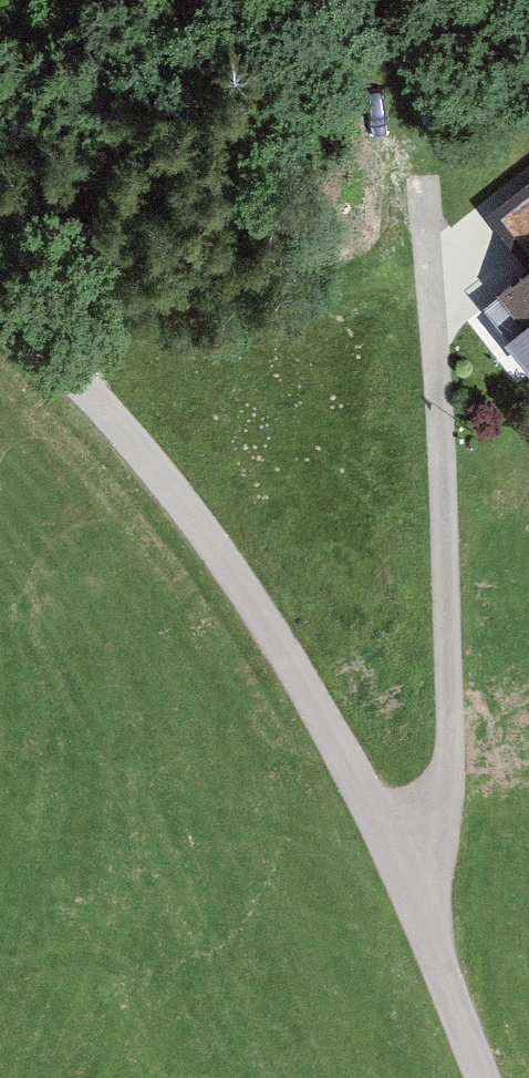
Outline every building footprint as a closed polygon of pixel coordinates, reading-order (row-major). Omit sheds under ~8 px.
[(492,291),(528,337),(528,261),(492,291)]
